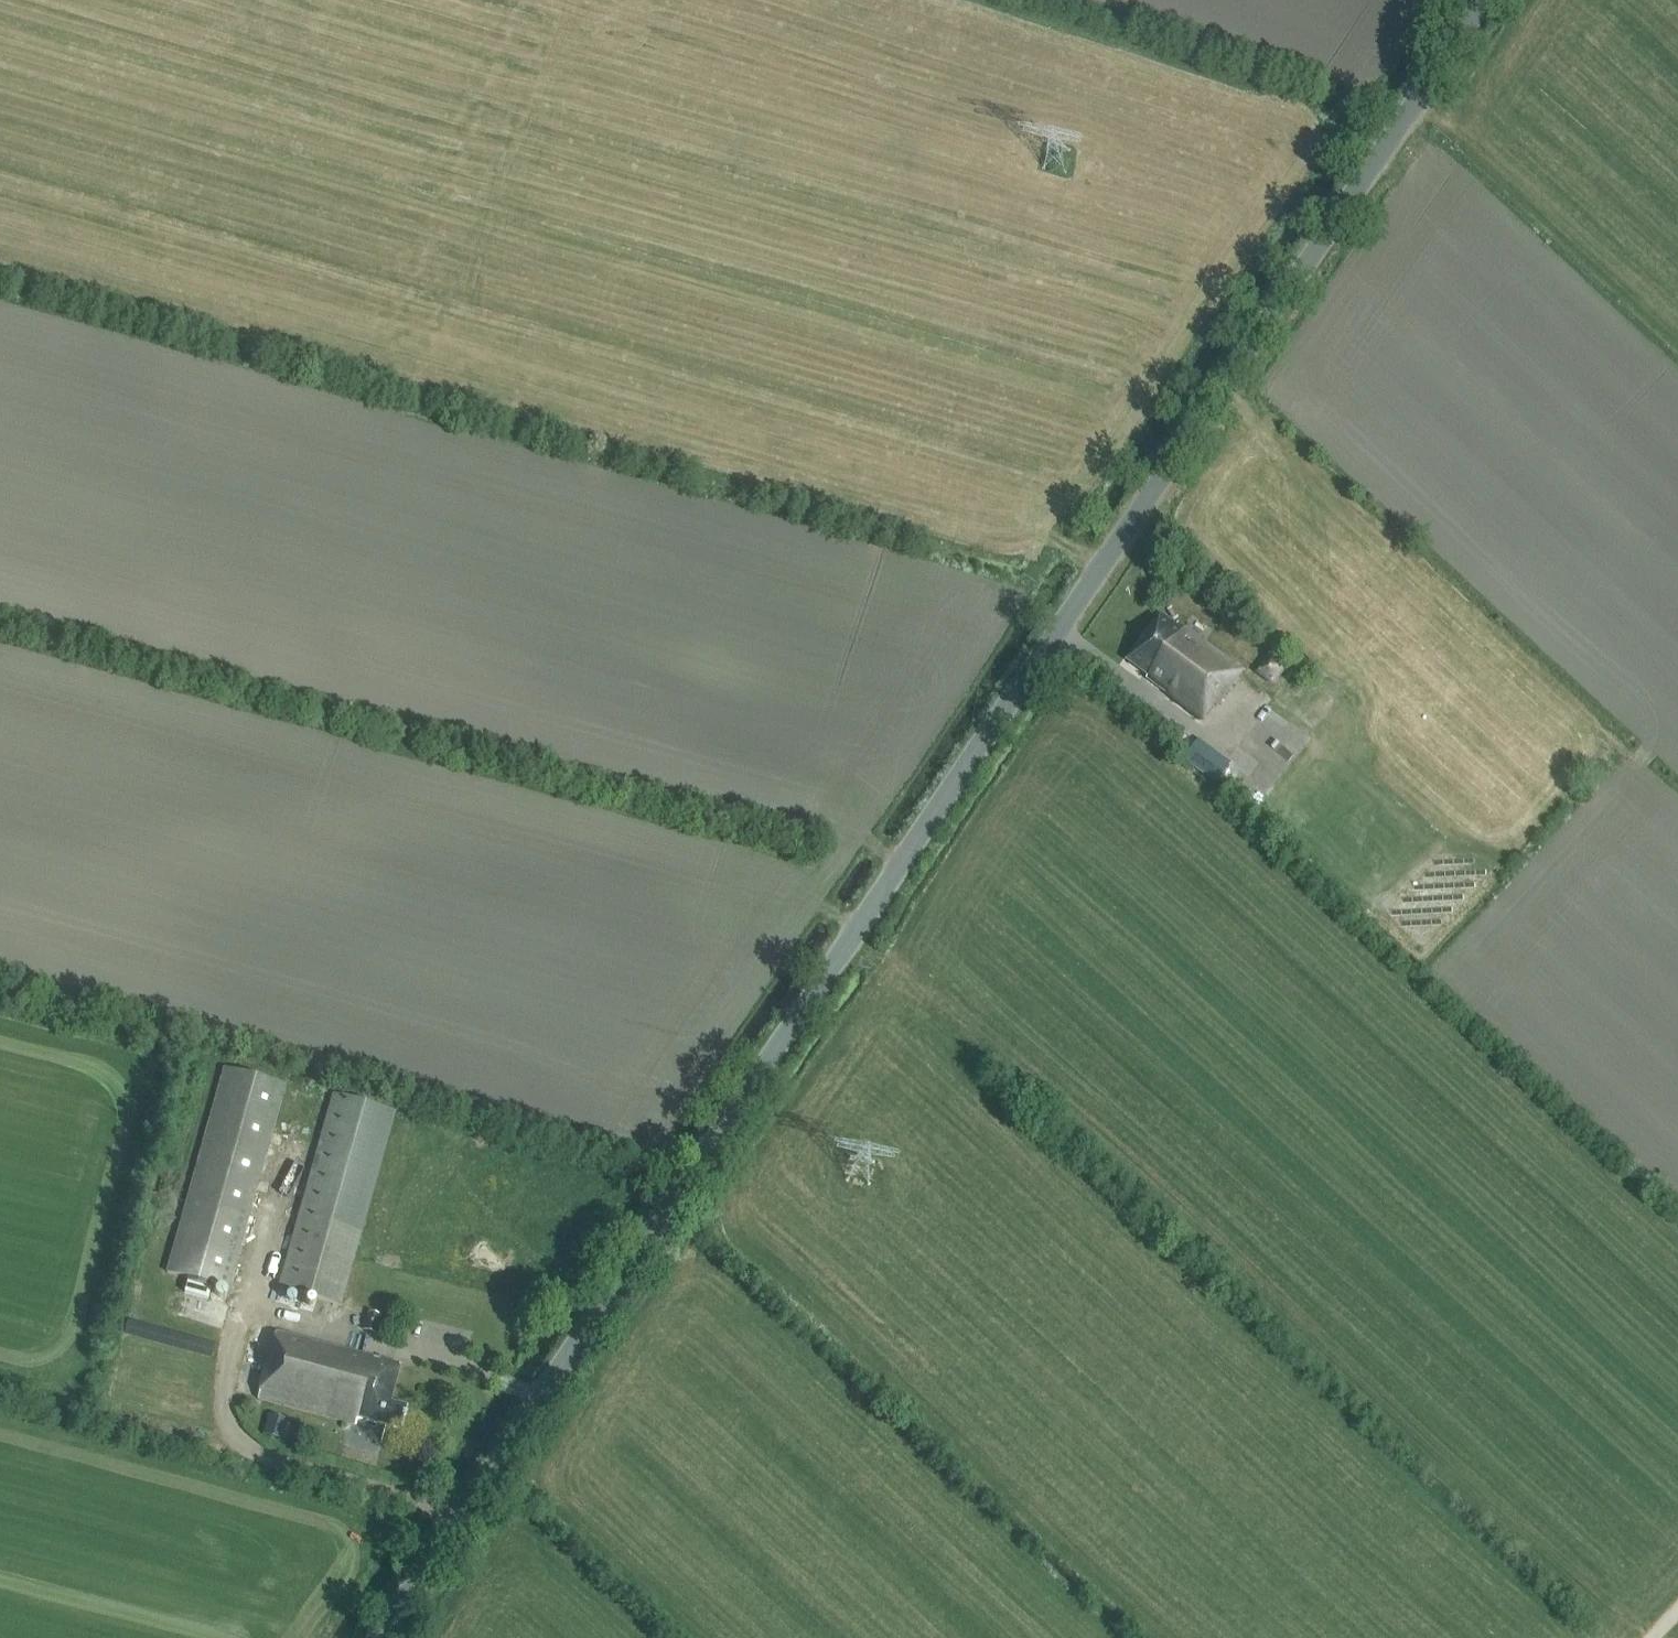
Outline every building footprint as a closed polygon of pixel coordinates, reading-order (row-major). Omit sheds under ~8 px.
[(1147,680),(1203,721),(1214,706),(1216,707),(1241,672),(1179,627),(1177,630),(1161,619),(1130,662),(1150,676),(1147,680)] [(1206,738),(1190,760),(1221,783),(1238,762),(1206,738)] [(280,1087),(219,1070),(163,1274),(225,1291),(280,1087)] [(390,1112),(328,1095),(275,1289),(338,1306),(390,1112)] [(379,1317),(369,1314),(365,1330),(375,1333),(379,1317)] [(398,1365),(273,1332),(255,1399),(354,1424),(356,1417),(402,1429),(407,1407),(389,1402),(398,1365)]
